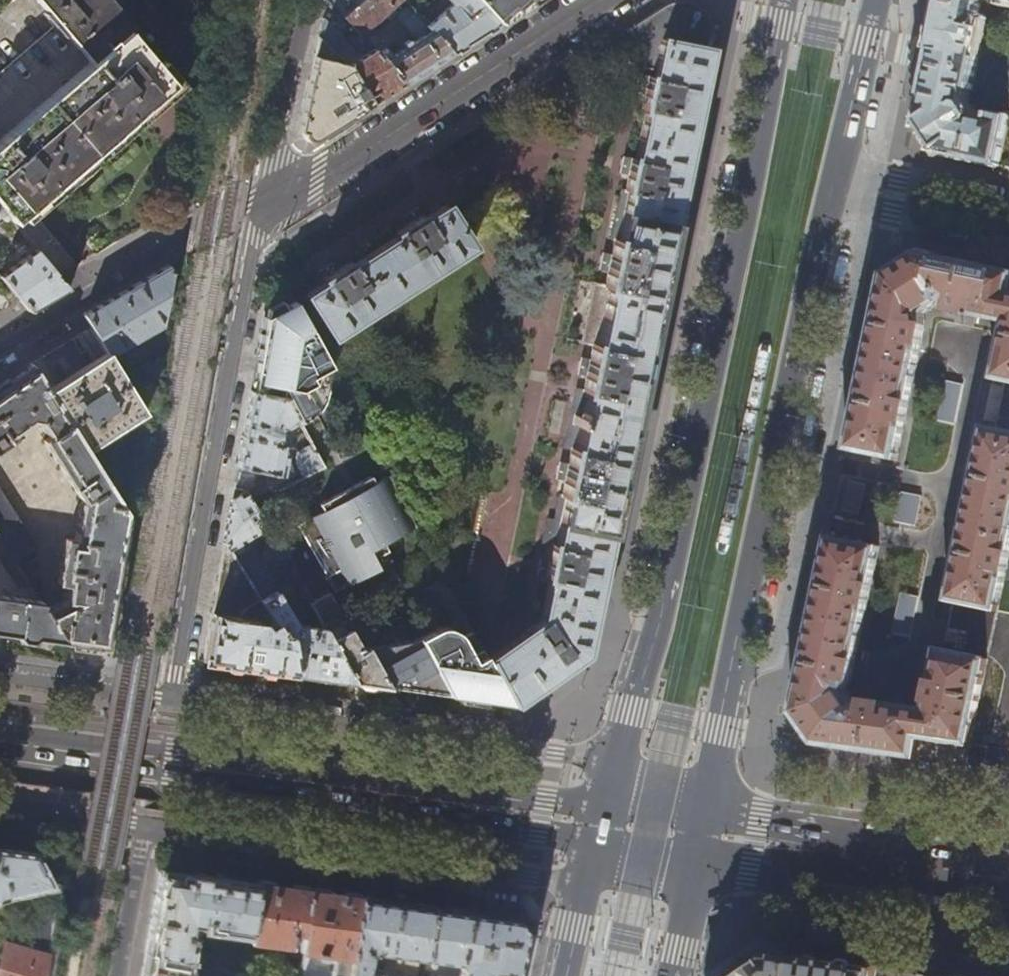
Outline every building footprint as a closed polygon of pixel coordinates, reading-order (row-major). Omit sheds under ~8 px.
[(102,0),(36,0),(91,61),(0,137),(0,207),(7,216),(11,221),(28,207),(31,211),(60,187),(57,183),(135,119),(138,123),(165,100),(162,96),(177,84),(102,0)] [(342,15),(328,0),(327,0),(321,26),(319,37),(348,64),(373,103),(387,94),(405,83),(373,48),(356,59),(340,34),(351,24),(342,15)] [(342,15),(358,0),(328,0),(342,15)] [(342,15),(351,24),(358,33),(395,0),(358,0),(342,15)] [(451,3),(430,22),(427,19),(423,22),(452,53),(471,40),(498,23),(477,0),(448,0),(451,3)] [(498,23),(509,16),(534,0),(477,0),(498,23)] [(928,57),(915,121),(936,154),(999,167),(1008,123),(1008,116),(990,111),(989,115),(975,111),(968,100),(970,91),(973,91),(988,19),(979,17),(982,6),(989,0),(999,2),(998,7),(1008,8),(1008,0),(940,0),(928,57)] [(540,622),(487,659),(511,704),(523,696),(583,653),(588,628),(609,526),(628,436),(641,374),(657,297),(667,246),(681,181),(693,123),(707,55),(712,32),(711,29),(709,26),(707,19),(700,9),(692,4),(683,2),(677,2),(667,4),(660,9),(628,29),(638,43),(634,65),(655,70),(654,77),(642,76),(640,90),(647,92),(644,109),(647,110),(637,160),(634,159),(633,161),(625,159),(622,173),(630,174),(626,192),(623,191),(614,241),(616,242),(613,257),(605,256),(602,271),(610,273),(607,285),(595,284),(583,345),(594,348),(592,363),(583,361),(581,375),(589,377),(585,394),(575,391),(563,450),(572,451),(568,467),(560,466),(557,480),(565,482),(562,498),(560,497),(554,523),(547,521),(542,546),(552,548),(548,565),(540,563),(537,577),(545,579),(545,580),(549,581),(540,622)] [(425,70),(452,53),(423,22),(405,3),(397,13),(398,18),(402,22),(418,39),(411,43),(409,39),(403,43),(405,47),(392,55),(371,33),(363,38),(373,48),(405,83),(425,70)] [(310,143),(345,121),(373,103),(348,64),(319,37),(309,85),(299,129),(304,131),(304,135),(306,140),(310,143)] [(302,295),(328,336),(471,246),(444,205),(423,219),(421,215),(420,216),(415,208),(403,216),(408,224),(393,232),(395,236),(350,264),(348,261),(333,270),(328,263),(316,270),(321,278),(320,279),(322,282),(302,295)] [(0,275),(31,312),(48,301),(69,289),(36,250),(35,250),(0,275)] [(966,767),(970,746),(1008,559),(1008,271),(955,260),(916,252),(883,274),(875,309),(853,419),(845,454),(896,461),(924,326),(923,316),(937,306),(947,311),(1005,323),(994,377),(1006,380),(1002,397),(994,395),(991,409),(999,410),(995,428),(984,425),(947,601),(953,602),(948,630),(952,631),(951,636),(965,639),(962,654),(938,649),(925,710),(863,701),(854,703),(845,690),(851,683),(879,548),(828,537),(825,556),(802,666),(793,709),(792,713),(815,746),(853,751),(966,767)] [(84,314),(108,352),(111,356),(144,336),(145,338),(150,335),(149,333),(163,325),(172,272),(168,265),(140,282),(84,314)] [(255,385),(253,394),(282,399),(284,397),(297,421),(300,419),(306,411),(312,404),(315,397),(317,389),(319,379),(320,369),(328,365),(295,303),(264,320),(260,345),(262,346),(255,385)] [(134,347),(113,359),(119,369),(140,358),(134,347)] [(113,359),(111,356),(108,352),(81,369),(47,391),(110,488),(126,478),(138,481),(150,418),(124,377),(119,369),(113,359)] [(124,377),(150,418),(153,424),(157,404),(152,403),(160,355),(124,377)] [(110,488),(47,391),(30,364),(0,385),(0,451),(18,438),(16,434),(33,422),(41,423),(50,438),(45,441),(84,501),(77,539),(67,537),(59,581),(70,583),(67,598),(48,610),(54,618),(54,625),(59,626),(68,642),(82,644),(105,648),(128,516),(110,488)] [(240,455),(237,473),(264,479),(265,473),(280,476),(286,447),(280,445),(281,437),(287,437),(289,430),(287,427),(292,425),(301,442),(307,439),(297,421),(284,397),(282,399),(253,394),(251,393),(247,418),(240,455)] [(293,463),(301,478),(322,468),(310,445),(295,453),(293,463)] [(236,481),(234,489),(242,490),(248,500),(262,493),(264,479),(237,473),(236,481)] [(415,525),(387,475),(373,482),(369,476),(318,504),(321,511),(295,525),(333,593),(379,568),(369,551),(415,525)] [(2,540),(24,574),(34,589),(41,585),(24,559),(40,547),(0,488),(0,537),(2,540)] [(264,528),(248,500),(242,490),(234,489),(230,510),(226,531),(225,542),(265,610),(272,621),(280,635),(287,635),(294,673),(314,676),(354,682),(322,627),(297,624),(297,622),(295,617),(293,617),(290,619),(272,591),(275,589),(250,546),(255,543),(251,536),(264,528)] [(24,574),(2,540),(0,542),(0,557),(14,580),(24,574)] [(257,614),(265,610),(225,542),(217,583),(212,613),(207,641),(203,661),(251,668),(294,673),(287,635),(280,635),(272,621),(262,627),(259,622),(248,620),(249,617),(244,607),(251,603),(257,614)] [(34,638),(68,642),(59,626),(54,625),(54,618),(48,610),(42,601),(8,596),(9,590),(3,590),(3,596),(0,595),(0,633),(34,638)] [(309,604),(322,627),(354,682),(367,684),(387,687),(365,648),(355,653),(354,651),(358,648),(352,638),(357,635),(354,629),(348,632),(344,634),(337,620),(340,618),(327,594),(309,604)] [(354,629),(357,635),(365,648),(387,687),(412,690),(446,695),(415,638),(402,614),(394,619),(405,641),(382,645),(377,618),(351,623),(354,629)] [(436,627),(430,631),(433,635),(448,627),(445,626),(441,626),(436,627)] [(430,631),(415,638),(446,695),(476,699),(511,704),(487,659),(471,631),(458,638),(456,634),(452,630),(448,627),(433,635),(430,631)] [(908,824),(889,821),(887,822),(886,823),(884,828),(884,829),(884,830),(885,830),(887,830),(891,830),(897,831),(901,832),(904,832),(906,831),(907,830),(909,825),(908,824)] [(7,900),(55,889),(38,854),(7,849),(0,848),(0,903),(7,900)] [(191,932),(193,935),(202,929),(201,926),(204,927),(203,930),(249,937),(257,883),(217,878),(160,870),(141,975),(188,975),(195,938),(190,937),(191,932)] [(362,898),(302,890),(257,883),(249,937),(248,941),(291,948),(293,933),(302,934),(299,951),(303,951),(299,975),(300,975),(350,975),(362,898)] [(846,897),(847,897),(850,898),(866,900),(867,900),(868,899),(871,893),(871,892),(870,892),(868,892),(865,892),(856,890),(852,889),(850,890),(849,891),(846,896),(846,897)] [(424,960),(432,908),(397,903),(362,898),(350,975),(422,975),(424,960)] [(64,918),(66,908),(37,903),(31,933),(21,931),(20,934),(4,932),(0,951),(0,975),(55,975),(64,918)] [(424,960),(458,965),(463,969),(461,975),(515,975),(525,935),(525,931),(515,919),(476,913),(432,908),(424,960)] [(532,937),(525,935),(515,975),(524,975),(532,937)] [(878,968),(788,956),(765,953),(731,975),(876,975),(878,968)]
